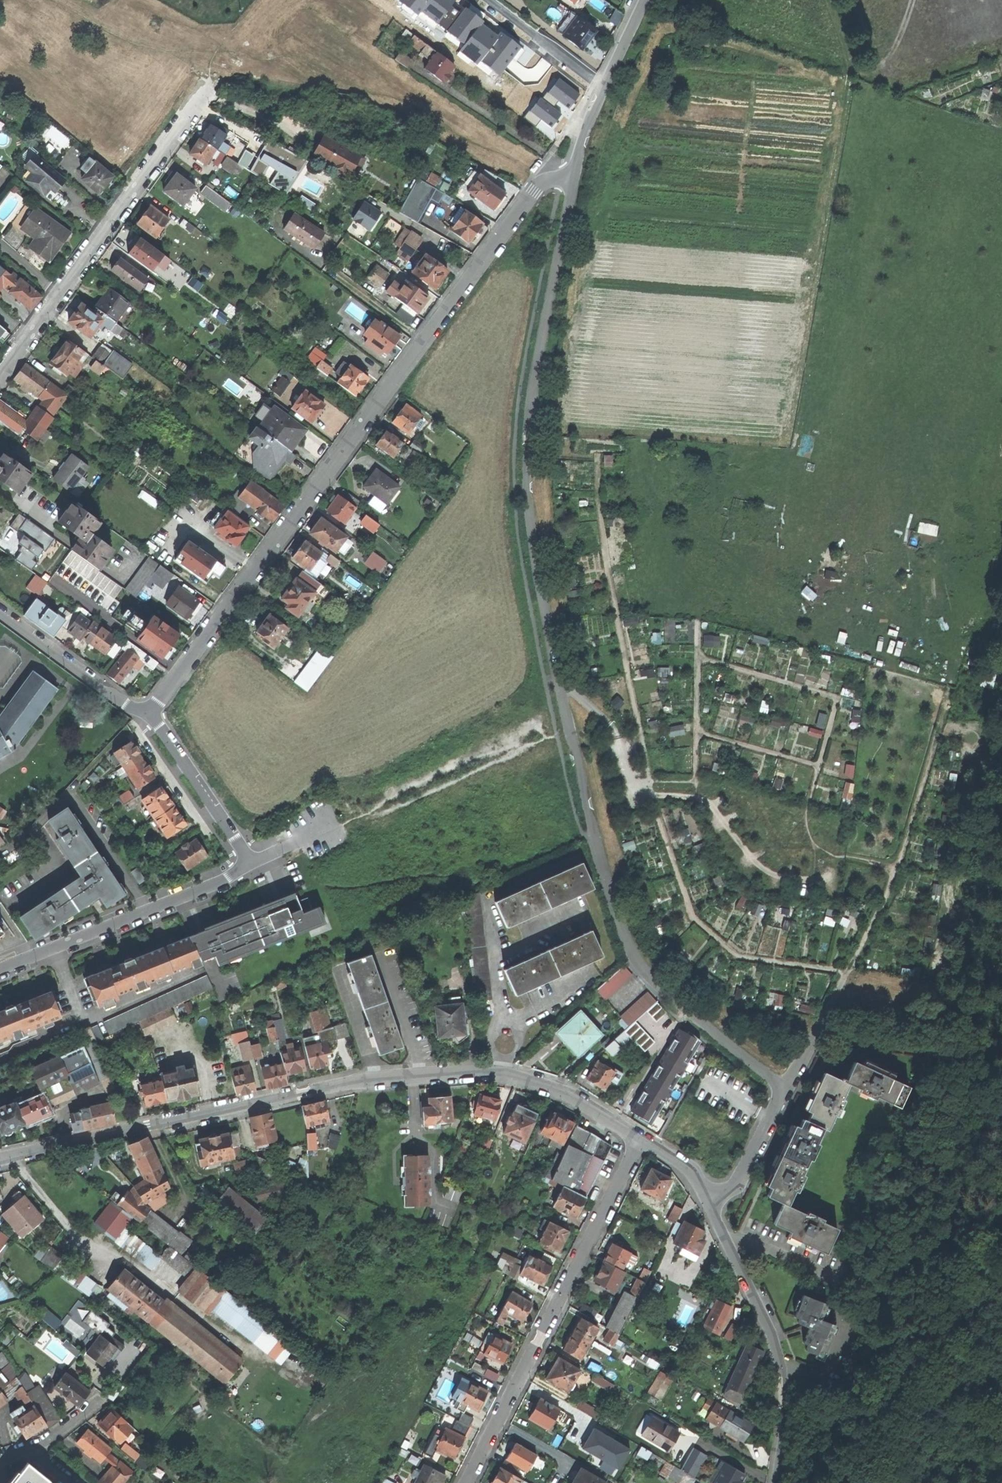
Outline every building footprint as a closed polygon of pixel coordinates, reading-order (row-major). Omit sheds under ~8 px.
[(617,24),(623,13),(616,9),(610,20),(617,24)] [(564,35),(582,48),(590,37),(597,28),(573,10),(558,29),(564,33),(564,35)] [(450,74),(448,72),(450,70),(454,64),(405,27),(401,33),(410,40),(410,41),(421,50),(422,49),(431,57),(425,67),(442,80),(443,79),(445,80),(450,74)] [(222,142),(228,132),(221,127),(218,130),(209,124),(205,130),(200,139),(215,149),(221,152),(223,154),(228,146),(222,142)] [(268,154),(274,143),(245,127),(238,140),(261,153),(262,150),(268,154)] [(315,156),(349,174),(359,155),(344,147),(343,148),(341,147),(339,146),(339,145),(326,137),(315,156)] [(205,164),(215,149),(200,139),(194,147),(190,154),(205,164)] [(238,164),(223,154),(221,152),(213,164),(220,169),(221,168),(231,174),(238,164)] [(365,158),(359,155),(349,174),(354,177),(365,158)] [(57,189),(63,181),(35,157),(26,167),(32,173),(26,181),(43,195),(50,188),(54,192),(57,189)] [(107,186),(105,185),(112,177),(95,163),(89,158),(80,169),(86,174),(81,180),(98,194),(99,193),(100,195),(104,190),(107,186)] [(467,190),(482,202),(489,194),(495,186),(493,184),(497,176),(485,169),(481,175),(475,170),(469,178),(474,182),(467,190)] [(425,182),(433,186),(434,187),(440,178),(430,173),(425,182)] [(195,188),(176,174),(169,184),(164,191),(182,205),(195,188)] [(231,204),(206,185),(200,192),(225,211),(231,204)] [(447,207),(454,199),(434,187),(433,186),(429,194),(447,207)] [(369,230),(380,212),(363,201),(352,219),(369,230)] [(27,203),(13,222),(42,243),(35,252),(49,262),(57,249),(68,233),(27,203)] [(137,223),(156,238),(169,220),(162,215),(162,214),(157,210),(150,205),(142,216),(137,223)] [(450,229),(468,242),(475,232),(482,223),(460,207),(453,216),(457,219),(450,229)] [(318,241),(324,233),(294,213),(283,229),(314,249),(318,241)] [(181,218),(176,224),(188,234),(193,228),(181,218)] [(395,253),(407,261),(421,239),(404,228),(394,243),(399,247),(395,253)] [(140,236),(127,253),(153,272),(157,265),(164,270),(172,259),(140,236)] [(442,282),(440,280),(442,277),(447,271),(425,255),(412,272),(422,279),(421,280),(427,284),(427,283),(434,288),(435,286),(437,288),(442,282)] [(112,270),(138,290),(147,278),(120,258),(116,264),(112,270)] [(387,277),(392,281),(400,270),(393,265),(387,274),(374,266),(367,276),(375,282),(382,283),(387,277)] [(0,266),(0,288),(2,286),(30,310),(33,306),(41,297),(34,291),(36,289),(31,285),(29,287),(12,273),(10,275),(0,266)] [(395,313),(408,323),(419,309),(428,297),(405,280),(400,287),(393,281),(385,291),(393,296),(403,303),(395,313)] [(95,307),(98,310),(122,328),(136,309),(108,289),(102,297),(95,307)] [(122,338),(127,331),(122,328),(98,310),(94,314),(81,304),(76,311),(74,313),(73,313),(68,319),(69,321),(68,322),(76,328),(76,329),(81,333),(82,332),(89,337),(97,327),(100,330),(103,325),(110,330),(111,329),(122,338)] [(381,349),(386,353),(390,347),(393,344),(394,345),(399,338),(398,337),(399,336),(380,322),(378,323),(373,320),(365,331),(370,335),(364,342),(378,353),(381,349)] [(3,346),(11,336),(0,326),(0,344),(3,346)] [(62,373),(66,375),(78,359),(83,363),(81,365),(89,370),(91,367),(100,374),(102,371),(107,375),(110,371),(103,366),(68,340),(58,352),(50,364),(54,367),(52,369),(60,375),(62,373)] [(104,365),(103,366),(110,371),(122,380),(132,366),(112,351),(110,354),(99,347),(92,357),(102,364),(103,363),(104,365)] [(311,363),(314,366),(327,375),(331,369),(321,362),(326,355),(315,347),(311,352),(316,356),(311,363)] [(305,360),(311,363),(316,356),(311,352),(305,360)] [(36,440),(44,429),(53,418),(50,416),(67,394),(25,363),(19,371),(14,379),(43,401),(30,418),(19,410),(15,415),(0,403),(0,419),(19,433),(22,430),(36,440)] [(337,383),(355,396),(364,383),(368,378),(364,375),(366,372),(361,368),(358,370),(350,364),(347,368),(341,364),(335,372),(341,376),(337,383)] [(322,382),(327,375),(314,366),(309,372),(322,382)] [(278,395),(293,376),(286,371),(272,390),(278,395)] [(80,401),(84,396),(68,385),(64,390),(80,401)] [(291,407),(310,422),(316,414),(323,404),(304,390),(300,396),(299,396),(295,401),(296,402),(291,407)] [(420,418),(422,416),(405,405),(399,414),(392,422),(408,434),(415,425),(419,428),(424,421),(420,418)] [(273,406),(257,427),(289,451),(298,439),(305,429),(273,406)] [(289,460),(293,454),(289,451),(257,427),(250,438),(260,445),(254,453),(260,458),(253,467),(270,479),(278,467),(284,457),(289,460)] [(393,457),(403,443),(386,431),(381,437),(376,445),(382,450),(381,452),(385,455),(387,453),(393,457)] [(424,447),(415,441),(411,446),(420,453),(424,447)] [(423,458),(408,447),(401,456),(404,458),(414,470),(423,458)] [(31,473),(4,453),(0,458),(0,480),(17,493),(24,483),(31,473)] [(76,496),(86,483),(82,480),(87,474),(85,472),(89,467),(72,454),(62,467),(53,479),(76,496)] [(387,504),(399,487),(376,470),(369,479),(363,487),(377,497),(371,505),(381,512),(386,504),(387,504)] [(72,502),(31,473),(24,483),(65,512),(72,502)] [(459,484),(451,478),(445,486),(453,492),(459,484)] [(225,507),(234,514),(244,500),(273,521),(275,518),(283,506),(249,481),(240,493),(237,490),(225,507)] [(361,502),(343,489),(338,495),(355,508),(357,509),(361,502)] [(344,524),(355,508),(338,495),(332,503),(327,511),(344,524)] [(98,570),(112,550),(90,535),(100,522),(72,502),(65,512),(57,522),(80,538),(77,542),(71,551),(98,570)] [(218,533),(234,545),(240,538),(242,535),(241,534),(248,525),(227,510),(214,528),(219,532),(218,533)] [(379,525),(363,514),(361,517),(363,519),(360,522),(365,526),(364,528),(370,532),(371,530),(374,532),(379,525)] [(341,528),(323,515),(316,524),(310,533),(328,546),(331,542),(338,547),(343,539),(337,534),(341,528)] [(937,534),(939,524),(920,522),(919,532),(937,534)] [(319,552),(322,548),(307,537),(299,548),(292,557),(300,563),(299,565),(304,569),(305,567),(309,570),(321,553),(319,552)] [(206,582),(220,561),(188,539),(174,559),(206,582)] [(384,560),(371,551),(366,558),(375,564),(372,568),(376,571),(384,560)] [(336,565),(339,561),(330,554),(326,558),(336,565)] [(158,594),(172,574),(148,557),(124,589),(135,597),(145,584),(158,594)] [(363,562),(372,568),(375,564),(366,558),(363,562)] [(355,610),(301,570),(289,587),(281,598),(287,604),(285,607),(297,616),(302,609),(307,613),(316,600),(346,622),(355,610)] [(36,574),(26,587),(38,596),(48,583),(36,574)] [(166,604),(185,618),(189,612),(191,609),(196,612),(198,609),(202,604),(178,588),(166,604)] [(46,602),(38,596),(23,616),(38,626),(52,637),(61,625),(64,621),(44,606),(46,602)] [(73,610),(64,621),(61,625),(80,639),(82,637),(88,641),(86,644),(89,646),(93,649),(95,646),(104,653),(115,638),(92,621),(89,627),(86,625),(88,621),(73,610)] [(128,635),(155,655),(164,642),(173,630),(164,624),(164,623),(157,618),(157,619),(150,614),(138,630),(134,628),(128,635)] [(291,631),(269,614),(265,619),(263,623),(261,622),(259,622),(256,627),(255,628),(258,630),(256,632),(258,633),(257,636),(273,647),(281,637),(285,640),(291,631)] [(705,634),(704,645),(720,646),(721,635),(705,634)] [(332,654),(321,646),(294,681),(305,690),(332,654)] [(118,684),(132,666),(138,670),(144,662),(153,669),(158,663),(138,649),(134,654),(127,649),(106,674),(112,679),(118,684)] [(10,751),(57,689),(33,671),(0,717),(0,757),(10,751)] [(684,726),(669,727),(670,735),(685,733),(684,726)] [(120,762),(126,771),(142,760),(138,753),(139,753),(137,750),(136,748),(135,748),(127,736),(113,751),(115,754),(111,756),(116,764),(120,762)] [(126,771),(137,789),(154,778),(150,772),(151,772),(149,768),(148,766),(147,767),(142,760),(126,771)] [(852,799),(855,783),(846,781),(843,797),(852,799)] [(141,800),(154,819),(174,806),(167,796),(161,787),(141,800)] [(135,798),(130,791),(118,798),(123,806),(135,798)] [(104,808),(99,800),(95,804),(100,811),(104,808)] [(167,838),(186,825),(179,814),(174,806),(154,819),(167,838)] [(112,902),(123,894),(81,830),(66,808),(48,819),(60,837),(56,839),(78,872),(80,871),(82,875),(20,917),(34,938),(67,917),(99,895),(106,906),(112,902)] [(196,872),(210,864),(205,856),(206,856),(200,847),(196,840),(188,845),(187,843),(181,847),(182,849),(175,854),(185,870),(192,865),(196,872)] [(516,923),(516,924),(583,894),(583,893),(593,889),(581,864),(573,867),(574,870),(563,875),(562,872),(560,873),(561,874),(559,875),(558,876),(556,876),(556,875),(554,875),(555,878),(546,882),(545,880),(530,887),(531,889),(522,893),(521,891),(520,891),(520,892),(518,894),(517,894),(515,895),(515,893),(514,894),(515,896),(504,901),(502,899),(495,902),(506,928),(516,923)] [(145,879),(137,867),(131,871),(139,884),(145,879)] [(466,902),(480,900),(479,894),(465,895),(466,902)] [(213,927),(189,936),(198,958),(213,952),(218,966),(219,966),(218,963),(226,960),(226,958),(239,953),(240,955),(249,951),(248,949),(262,944),(263,945),(272,942),(271,940),(285,934),(286,936),(294,933),(295,936),(322,925),(315,907),(306,911),(305,908),(310,905),(307,897),(297,901),(295,897),(272,906),(260,911),(259,909),(250,912),(251,914),(236,920),(236,918),(227,921),(228,923),(214,929),(213,927)] [(481,907),(480,900),(466,902),(467,908),(481,907)] [(753,913),(759,915),(762,905),(756,903),(753,913)] [(467,908),(467,915),(482,913),(481,907),(467,908)] [(467,915),(468,921),(482,920),(482,913),(467,915)] [(482,920),(468,921),(469,928),(483,926),(482,920)] [(484,933),(483,926),(469,928),(470,935),(484,933)] [(504,970),(516,996),(526,991),(527,992),(593,962),(592,961),(602,957),(590,931),(582,934),(584,937),(572,942),(571,940),(570,940),(570,942),(568,942),(567,943),(565,944),(565,942),(564,943),(565,945),(556,949),(555,947),(540,954),(541,956),(532,960),(530,958),(530,959),(528,961),(527,961),(525,962),(524,961),(525,963),(513,969),(512,966),(504,970)] [(485,940),(484,933),(470,935),(470,941),(485,940)] [(118,999),(116,995),(200,962),(198,958),(189,936),(163,947),(100,972),(84,978),(92,1000),(95,999),(99,1007),(118,999)] [(471,948),(485,946),(485,940),(470,941),(471,948)] [(486,953),(485,946),(471,948),(472,955),(486,953)] [(378,1055),(402,1047),(402,1046),(394,1024),(378,978),(370,955),(370,954),(346,963),(378,1054),(378,1055)] [(472,961),(473,968),(487,966),(487,959),(472,961)] [(596,990),(605,1000),(632,976),(623,965),(596,990)] [(487,966),(473,968),(474,975),(488,973),(487,966)] [(488,973),(474,975),(475,981),(489,979),(488,973)] [(213,987),(207,975),(201,978),(206,990),(213,987)] [(200,993),(206,990),(201,978),(195,981),(200,993)] [(475,981),(475,988),(490,986),(489,979),(475,981)] [(195,981),(189,984),(194,996),(200,993),(195,981)] [(194,996),(189,984),(183,986),(188,999),(194,996)] [(182,1001),(188,999),(183,986),(177,989),(182,1001)] [(490,986),(475,988),(476,994),(490,993),(490,986)] [(171,992),(176,1004),(182,1001),(177,989),(171,992)] [(60,1018),(57,1010),(61,1009),(54,990),(37,996),(8,1007),(0,1011),(0,1042),(60,1018)] [(170,1007),(176,1004),(171,992),(164,995),(170,1007)] [(655,1001),(647,992),(620,1017),(628,1026),(655,1001)] [(491,999),(490,993),(476,994),(477,1001),(491,999)] [(164,1009),(170,1007),(164,995),(159,997),(164,1009)] [(159,997),(152,1000),(158,1012),(164,1009),(159,997)] [(158,1012),(152,1000),(146,1003),(151,1015),(158,1012)] [(657,1002),(646,1012),(656,1022),(666,1013),(657,1002)] [(145,1018),(151,1015),(146,1003),(140,1006),(145,1018)] [(448,1036),(452,1035),(457,1042),(464,1036),(463,1034),(465,1034),(463,1019),(467,1018),(466,1007),(461,1008),(461,1004),(435,1007),(438,1037),(448,1036)] [(140,1006),(134,1008),(139,1021),(145,1018),(140,1006)] [(134,1008),(128,1011),(133,1023),(139,1021),(134,1008)] [(172,1008),(164,1011),(170,1024),(177,1021),(172,1008)] [(315,1032),(331,1027),(325,1009),(309,1013),(315,1032)] [(133,1023),(128,1011),(122,1014),(127,1026),(133,1023)] [(164,1011),(140,1022),(145,1035),(170,1024),(164,1011)] [(601,1035),(580,1012),(557,1033),(567,1045),(578,1056),(588,1046),(601,1035)] [(122,1014),(116,1017),(121,1029),(127,1026),(122,1014)] [(116,1017),(110,1019),(115,1031),(121,1029),(116,1017)] [(109,1034),(115,1031),(110,1019),(104,1022),(109,1034)] [(277,1041),(285,1039),(280,1020),(273,1021),(277,1041)] [(270,1042),(277,1041),(273,1021),(265,1023),(270,1042)] [(345,1022),(333,1026),(337,1038),(349,1035),(345,1022)] [(635,1022),(625,1031),(644,1052),(654,1042),(635,1022)] [(97,1025),(91,1028),(96,1040),(102,1037),(97,1025)] [(639,1097),(631,1112),(638,1116),(637,1118),(650,1126),(664,1102),(671,1090),(695,1049),(700,1041),(688,1031),(687,1034),(679,1029),(666,1051),(659,1064),(655,1070),(654,1071),(644,1089),(639,1097)] [(611,1054),(629,1037),(623,1031),(605,1047),(611,1054)] [(305,1047),(310,1069),(319,1067),(328,1064),(325,1054),(329,1053),(326,1042),(323,1043),(322,1040),(320,1040),(319,1036),(310,1038),(312,1045),(305,1047)] [(249,1041),(240,1044),(242,1053),(238,1054),(240,1061),(253,1058),(250,1045),(249,1041)] [(258,1044),(250,1045),(253,1058),(261,1056),(258,1044)] [(280,1053),(283,1064),(285,1074),(296,1072),(306,1070),(300,1048),(289,1050),(289,1048),(287,1049),(287,1051),(280,1053)] [(32,1070),(44,1097),(47,1106),(98,1082),(91,1065),(76,1072),(73,1066),(64,1070),(59,1058),(32,1070)] [(854,1060),(845,1078),(844,1081),(849,1083),(859,1087),(858,1090),(874,1098),(875,1096),(899,1107),(909,1086),(892,1078),(894,1074),(879,1067),(864,1060),(862,1064),(854,1060)] [(615,1071),(598,1061),(587,1079),(594,1083),(604,1090),(615,1071)] [(261,1066),(267,1089),(277,1087),(288,1085),(285,1074),(283,1064),(269,1068),(268,1064),(261,1066)] [(140,1084),(145,1105),(155,1103),(177,1098),(177,1100),(183,1098),(189,1097),(188,1095),(199,1093),(193,1066),(184,1068),(184,1066),(176,1067),(176,1070),(159,1074),(160,1076),(153,1078),(153,1081),(140,1084)] [(248,1070),(246,1070),(247,1073),(246,1074),(244,1068),(230,1071),(237,1096),(247,1094),(256,1092),(251,1072),(249,1073),(248,1070)] [(810,1111),(806,1119),(823,1127),(827,1129),(834,1114),(837,1116),(844,1099),(842,1098),(849,1083),(844,1081),(839,1078),(824,1071),(814,1092),(812,1091),(810,1094),(809,1097),(811,1098),(806,1109),(810,1111)] [(111,1076),(98,1082),(102,1092),(115,1086),(111,1076)] [(473,1101),(471,1108),(475,1109),(473,1114),(488,1118),(487,1123),(492,1125),(493,1120),(494,1120),(500,1101),(498,1100),(498,1098),(497,1095),(494,1095),(493,1094),(490,1096),(489,1098),(479,1095),(477,1102),(473,1101)] [(455,1118),(462,1120),(464,1115),(450,1111),(449,1097),(446,1097),(446,1095),(443,1095),(440,1095),(440,1097),(429,1098),(429,1103),(421,1103),(423,1124),(428,1124),(429,1128),(438,1127),(438,1123),(451,1122),(451,1121),(454,1122),(455,1118)] [(21,1103),(16,1105),(25,1124),(37,1119),(41,1117),(45,1119),(49,1117),(51,1113),(47,1106),(44,1097),(22,1107),(21,1103)] [(315,1124),(317,1130),(325,1129),(324,1122),(329,1121),(325,1101),(320,1102),(301,1107),(305,1126),(315,1124)] [(2,1134),(3,1134),(7,1135),(11,1134),(13,1129),(17,1128),(25,1124),(16,1105),(15,1102),(6,1106),(0,1108),(0,1131),(2,1134)] [(112,1108),(111,1103),(80,1110),(79,1110),(70,1114),(74,1132),(99,1127),(123,1121),(120,1106),(112,1108)] [(120,1104),(120,1106),(123,1121),(131,1120),(127,1103),(120,1104)] [(507,1124),(503,1133),(524,1142),(537,1114),(532,1112),(531,1107),(527,1106),(524,1105),(520,1106),(517,1104),(511,1118),(509,1117),(506,1123),(507,1124)] [(552,1138),(549,1143),(559,1148),(572,1123),(562,1118),(563,1116),(562,1115),(559,1113),(557,1112),(556,1112),(555,1114),(550,1112),(540,1132),(552,1138)] [(257,1146),(276,1141),(270,1114),(262,1116),(250,1119),(257,1146)] [(786,1142),(781,1152),(806,1164),(808,1158),(811,1159),(818,1143),(816,1142),(823,1127),(806,1119),(802,1117),(798,1126),(794,1124),(789,1136),(786,1135),(785,1137),(783,1140),(786,1142)] [(592,1133),(576,1125),(562,1155),(551,1179),(552,1180),(559,1183),(563,1185),(585,1196),(610,1146),(592,1133)] [(214,1162),(233,1158),(233,1157),(240,1155),(238,1132),(218,1136),(217,1135),(215,1134),(213,1134),(211,1135),(209,1137),(208,1138),(198,1140),(199,1143),(195,1144),(200,1165),(207,1164),(208,1168),(215,1166),(214,1162)] [(340,1136),(331,1133),(328,1148),(336,1150),(340,1136)] [(480,1151),(486,1154),(492,1140),(485,1137),(480,1151)] [(140,1222),(180,1254),(190,1241),(178,1232),(177,1235),(154,1217),(156,1215),(142,1204),(144,1202),(145,1203),(147,1202),(154,1210),(167,1202),(167,1199),(162,1192),(169,1187),(166,1181),(147,1138),(138,1142),(129,1146),(145,1182),(143,1183),(136,1188),(135,1187),(129,1194),(127,1192),(125,1194),(123,1197),(122,1196),(119,1199),(120,1200),(116,1205),(132,1217),(139,1223),(140,1222)] [(801,1173),(806,1164),(781,1152),(774,1167),(771,1166),(770,1169),(769,1172),(771,1173),(766,1184),(770,1187),(766,1195),(782,1202),(787,1205),(794,1189),(797,1191),(804,1175),(801,1173)] [(546,1177),(551,1179),(562,1155),(557,1153),(546,1177)] [(407,1155),(402,1155),(402,1167),(405,1167),(405,1176),(402,1176),(402,1186),(406,1186),(406,1195),(403,1195),(403,1207),(412,1207),(412,1206),(428,1205),(427,1156),(411,1156),(411,1155),(407,1155)] [(271,1162),(259,1157),(264,1177),(274,1174),(271,1162)] [(246,1159),(234,1162),(237,1176),(249,1172),(246,1159)] [(307,1163),(299,1160),(294,1172),(307,1177),(307,1163)] [(640,1189),(660,1199),(670,1179),(657,1172),(650,1168),(640,1189)] [(556,1189),(559,1183),(552,1180),(549,1185),(556,1189)] [(207,1199),(215,1196),(211,1182),(192,1187),(207,1199)] [(457,1203),(462,1189),(448,1184),(443,1198),(457,1203)] [(580,1208),(585,1196),(563,1185),(553,1205),(561,1209),(561,1211),(566,1213),(567,1212),(575,1216),(580,1208)] [(265,1219),(228,1189),(215,1206),(251,1236),(265,1219)] [(21,1237),(43,1219),(23,1196),(13,1204),(1,1214),(21,1237)] [(152,1271),(161,1257),(124,1227),(132,1217),(116,1205),(112,1201),(94,1225),(152,1271)] [(806,1243),(826,1252),(837,1228),(822,1221),(823,1218),(807,1211),(806,1213),(787,1205),(782,1202),(773,1223),(790,1230),(788,1235),(800,1241),(799,1243),(801,1244),(804,1246),(806,1243)] [(678,1216),(671,1213),(667,1220),(674,1223),(678,1216)] [(568,1231),(568,1230),(544,1219),(540,1228),(543,1229),(538,1240),(558,1250),(564,1240),(565,1240),(566,1237),(569,1232),(568,1231)] [(703,1242),(699,1240),(701,1235),(703,1231),(684,1221),(673,1243),(682,1248),(679,1253),(694,1260),(703,1242)] [(518,1238),(522,1230),(516,1227),(512,1235),(518,1238)] [(1,1232),(0,1232),(0,1251),(10,1238),(1,1232)] [(629,1253),(612,1244),(608,1252),(604,1261),(621,1270),(625,1261),(629,1263),(632,1256),(628,1254),(629,1253)] [(34,1257),(40,1261),(48,1251),(42,1247),(34,1257)] [(87,1296),(93,1287),(89,1283),(91,1280),(85,1276),(86,1274),(50,1247),(48,1251),(40,1261),(76,1287),(87,1296)] [(495,1267),(507,1274),(514,1258),(503,1252),(495,1267)] [(551,1265),(529,1253),(519,1272),(527,1276),(527,1277),(534,1280),(534,1279),(542,1283),(547,1274),(551,1265)] [(513,1277),(521,1260),(514,1257),(514,1258),(507,1274),(513,1277)] [(624,1271),(621,1270),(604,1261),(599,1270),(594,1280),(619,1293),(623,1284),(618,1282),(624,1271)] [(224,1383),(240,1363),(124,1269),(115,1279),(108,1288),(111,1291),(108,1295),(124,1309),(128,1305),(224,1383)] [(234,1328),(256,1345),(271,1326),(198,1269),(178,1292),(205,1313),(214,1303),(238,1322),(234,1328)] [(630,1294),(625,1291),(606,1327),(610,1329),(619,1334),(645,1282),(638,1279),(630,1294)] [(821,1293),(824,1286),(813,1282),(811,1288),(821,1293)] [(532,1302),(511,1291),(495,1321),(501,1324),(508,1312),(522,1320),(526,1313),(532,1302)] [(819,1320),(825,1304),(801,1295),(793,1317),(798,1319),(796,1323),(808,1327),(806,1332),(802,1343),(806,1345),(804,1350),(819,1356),(825,1339),(827,1340),(833,1325),(819,1320)] [(703,1327),(717,1334),(730,1308),(725,1306),(715,1301),(714,1304),(710,1302),(708,1307),(712,1309),(703,1327)] [(578,1310),(592,1319),(596,1311),(583,1303),(578,1310)] [(55,1331),(62,1323),(47,1309),(40,1318),(55,1331)] [(35,1323),(40,1318),(33,1312),(28,1317),(35,1323)] [(598,1328),(580,1318),(575,1326),(571,1333),(589,1343),(598,1328)] [(737,1328),(732,1324),(724,1337),(729,1340),(737,1328)] [(613,1346),(619,1334),(610,1329),(604,1341),(613,1346)] [(87,1354),(104,1367),(109,1360),(113,1363),(116,1359),(125,1347),(104,1331),(87,1354)] [(511,1343),(488,1332),(483,1341),(479,1350),(487,1354),(486,1357),(490,1359),(491,1356),(502,1362),(506,1354),(511,1343)] [(579,1359),(589,1343),(571,1333),(567,1341),(562,1349),(579,1359)] [(79,1355),(82,1350),(69,1342),(66,1348),(79,1355)] [(722,1395),(739,1403),(762,1351),(754,1348),(746,1344),(722,1395)] [(2,1353),(0,1354),(0,1371),(10,1363),(2,1353)] [(567,1391),(569,1389),(572,1389),(574,1384),(574,1382),(573,1382),(580,1370),(558,1357),(552,1367),(546,1378),(567,1391)] [(487,1367),(475,1361),(472,1367),(484,1374),(487,1367)] [(0,1373),(0,1406),(6,1401),(14,1393),(15,1392),(0,1373)] [(594,1373),(590,1380),(610,1392),(614,1385),(594,1373)] [(85,1399),(90,1392),(66,1374),(55,1388),(79,1407),(85,1399)] [(105,1396),(113,1402),(124,1388),(117,1382),(105,1396)] [(487,1390),(470,1382),(467,1387),(461,1385),(456,1395),(461,1398),(457,1407),(464,1411),(468,1403),(478,1409),(482,1401),(487,1390)] [(23,1387),(15,1392),(14,1393),(22,1407),(11,1414),(23,1433),(26,1438),(47,1425),(23,1387)] [(39,1387),(29,1394),(50,1429),(61,1421),(39,1387)] [(528,1418),(548,1429),(559,1409),(540,1398),(536,1405),(533,1403),(531,1406),(529,1409),(532,1411),(528,1418)] [(705,1418),(742,1441),(746,1433),(751,1426),(707,1398),(704,1403),(711,1407),(705,1418)] [(580,1400),(576,1407),(596,1420),(600,1413),(580,1400)] [(98,1424),(120,1445),(125,1439),(129,1442),(135,1437),(131,1433),(134,1429),(112,1409),(105,1417),(98,1424)] [(474,1417),(463,1412),(459,1419),(470,1425),(474,1417)] [(678,1433),(646,1413),(634,1433),(666,1453),(672,1443),(678,1433)] [(460,1444),(470,1425),(459,1419),(457,1418),(452,1430),(445,1427),(441,1435),(435,1432),(425,1452),(432,1456),(436,1447),(455,1456),(460,1444)] [(619,1469),(632,1448),(594,1426),(582,1447),(619,1469)] [(114,1464),(117,1460),(109,1453),(112,1450),(100,1440),(102,1437),(99,1435),(97,1438),(88,1430),(83,1436),(77,1443),(86,1450),(84,1453),(91,1459),(93,1456),(101,1463),(106,1457),(114,1464)] [(506,1459),(528,1471),(538,1453),(516,1441),(506,1459)] [(125,1445),(120,1450),(140,1466),(144,1460),(125,1445)] [(651,1452),(641,1446),(639,1449),(649,1455),(651,1452)] [(692,1448),(680,1470),(684,1472),(688,1474),(694,1466),(698,1468),(705,1455),(692,1448)] [(501,1467),(514,1475),(519,1467),(506,1459),(501,1467)] [(714,1482),(738,1482),(739,1482),(744,1474),(720,1460),(715,1468),(720,1472),(714,1482)] [(132,1472),(120,1461),(101,1482),(123,1482),(132,1472)] [(49,1481),(49,1480),(28,1463),(27,1464),(27,1465),(12,1482),(51,1482),(49,1481)] [(425,1463),(414,1482),(435,1482),(436,1480),(441,1482),(446,1473),(425,1463)] [(680,1470),(674,1466),(668,1477),(678,1482),(684,1472),(680,1470)] [(693,1477),(698,1468),(694,1466),(688,1474),(693,1477)] [(522,1479),(514,1475),(501,1467),(495,1478),(492,1482),(519,1482),(522,1479)] [(571,1482),(604,1482),(580,1469),(574,1479),(571,1482)]
